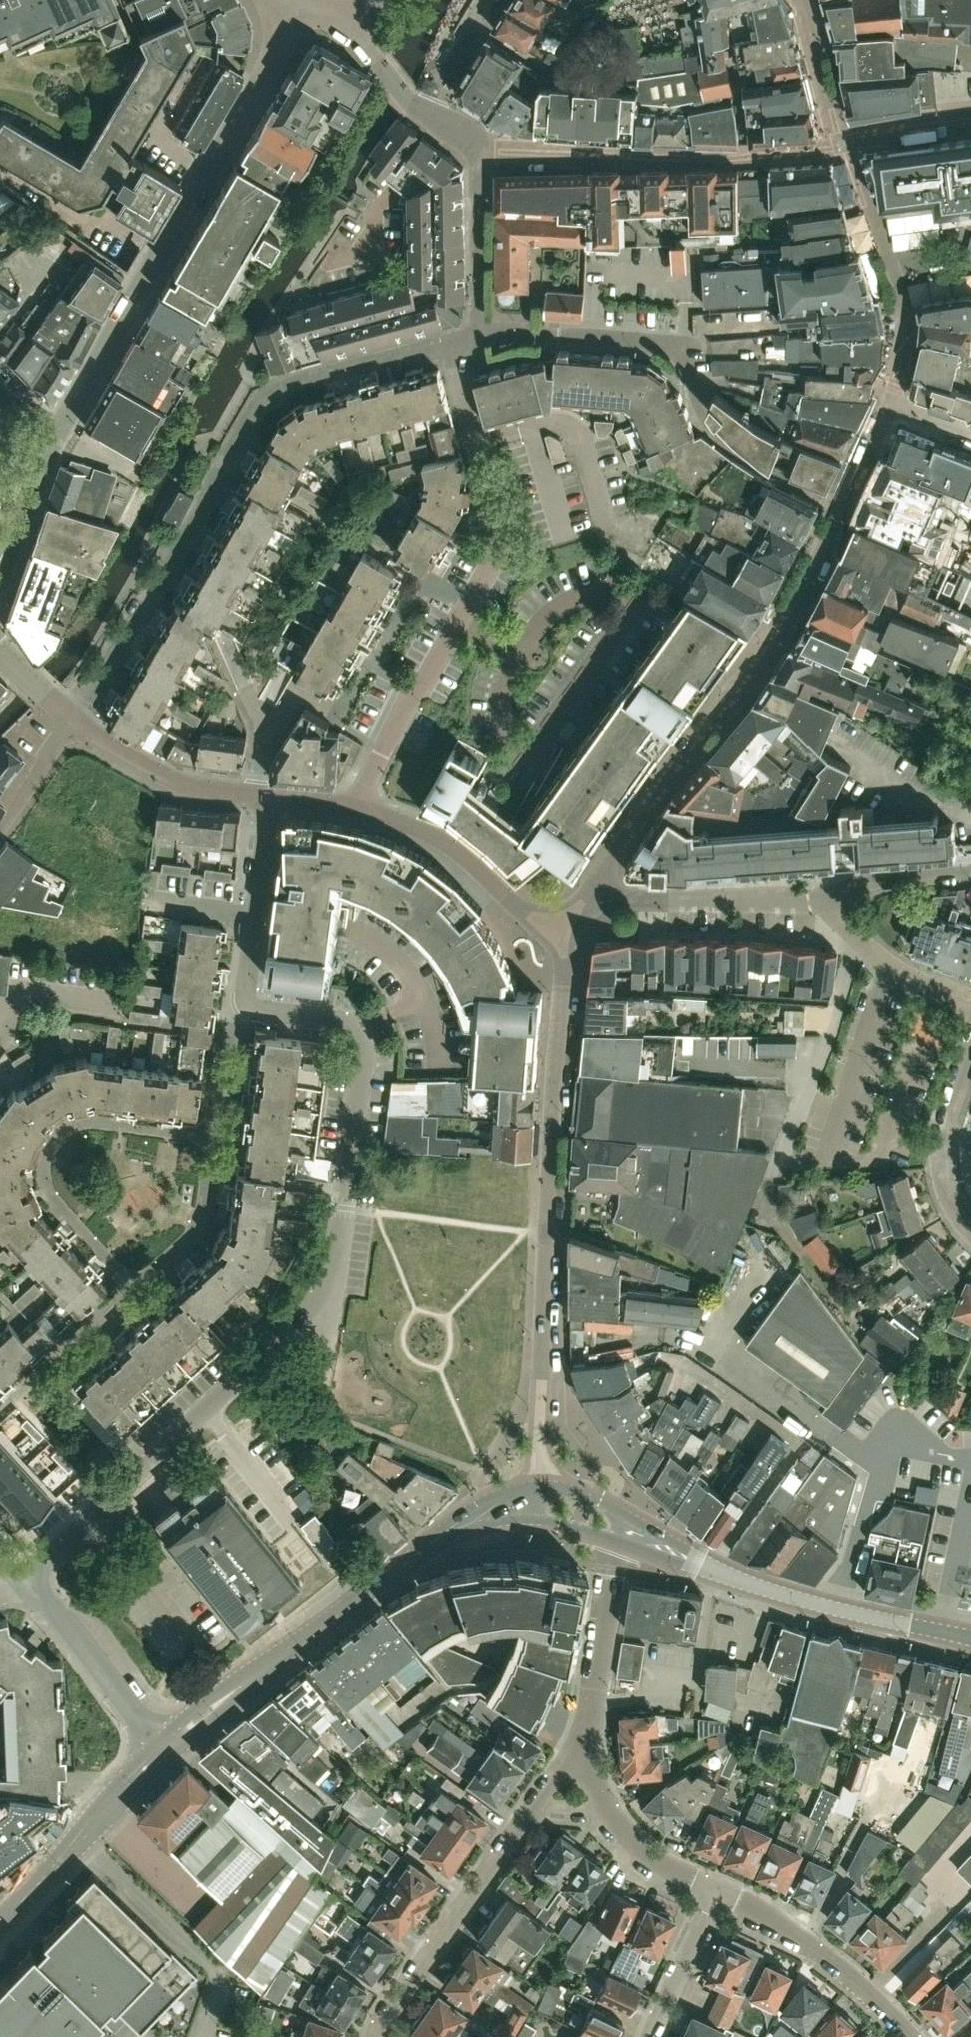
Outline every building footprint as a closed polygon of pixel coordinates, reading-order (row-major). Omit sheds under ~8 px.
[(10,36),(15,45),(27,39),(25,34),(40,27),(42,31),(53,26),(58,36),(71,29),(68,25),(83,17),(86,22),(96,17),(106,37),(127,27),(115,0),(0,0),(0,41),(10,36)] [(186,23),(235,0),(129,0),(125,2),(140,35),(183,16),(186,23)] [(186,23),(195,41),(217,45),(246,48),(247,48),(249,21),(239,0),(235,0),(186,23)] [(375,11),(381,17),(395,2),(393,0),(386,0),(375,11)] [(511,7),(542,27),(543,27),(550,16),(570,18),(575,10),(567,4),(560,0),(511,0),(511,1),(512,5),(511,7)] [(706,6),(685,12),(687,23),(682,24),(685,40),(701,38),(703,53),(685,55),(684,54),(651,59),(651,54),(641,55),(636,25),(621,27),(628,83),(638,84),(639,75),(704,65),(704,68),(727,65),(725,43),(730,42),(728,16),(733,7),(740,5),(740,6),(762,0),(704,0),(706,6)] [(793,31),(782,0),(762,0),(740,6),(742,24),(750,22),(753,38),(793,31)] [(895,29),(895,34),(903,35),(958,40),(958,41),(958,40),(970,41),(970,0),(823,0),(834,36),(895,29)] [(494,28),(528,49),(545,59),(551,50),(533,40),(542,27),(511,7),(508,5),(494,28)] [(0,117),(0,185),(3,180),(1,167),(4,164),(6,165),(7,163),(92,213),(101,198),(102,198),(116,207),(115,208),(151,229),(151,230),(179,183),(144,162),(142,161),(141,163),(131,156),(134,152),(131,150),(191,48),(216,59),(216,58),(217,45),(195,41),(186,23),(183,16),(140,35),(147,50),(138,65),(78,162),(0,117)] [(753,38),(745,39),(736,41),(740,65),(756,63),(756,64),(799,57),(801,57),(793,31),(753,38)] [(842,67),(842,73),(932,68),(934,68),(955,70),(958,41),(958,40),(903,35),(895,34),(887,33),(863,35),(835,38),(833,40),(833,44),(838,48),(839,56),(841,56),(841,60),(839,63),(839,66),(842,67)] [(488,38),(458,86),(461,97),(489,114),(509,86),(524,61),(488,38)] [(310,49),(309,49),(294,75),(290,72),(215,199),(221,203),(219,206),(277,240),(278,238),(258,226),(290,171),(298,176),(316,145),(324,150),(349,107),(351,108),(356,99),(354,99),(369,73),(348,61),(346,65),(338,60),(340,57),(321,46),(320,47),(321,47),(320,48),(311,51),(310,50),(310,49)] [(799,57),(756,64),(759,79),(804,71),(799,57)] [(242,74),(216,59),(194,96),(221,111),(242,74)] [(537,105),(519,131),(535,135),(540,89),(550,77),(524,61),(509,86),(509,87),(511,88),(513,86),(534,99),(532,103),(537,105)] [(659,104),(673,102),(705,98),(734,93),(730,66),(728,66),(727,65),(704,68),(704,65),(639,75),(638,84),(637,103),(654,104),(659,104)] [(936,103),(932,68),(842,73),(843,74),(853,118),(870,115),(869,115),(922,105),(922,104),(936,103)] [(634,141),(634,140),(635,140),(637,103),(638,84),(628,83),(550,77),(540,89),(535,135),(634,141)] [(767,111),(811,106),(804,77),(744,87),(746,100),(763,98),(764,105),(766,105),(767,111)] [(488,114),(490,119),(491,121),(519,131),(537,105),(532,103),(534,99),(513,86),(511,88),(509,87),(509,86),(489,114),(488,114)] [(221,111),(194,96),(173,132),(199,148),(221,111)] [(746,100),(752,144),(807,140),(807,139),(815,139),(818,134),(811,106),(767,111),(766,105),(764,105),(763,98),(746,100)] [(733,102),(732,102),(689,111),(690,114),(676,115),(673,115),(673,102),(659,104),(654,104),(652,141),(739,144),(737,119),(733,102)] [(637,103),(635,140),(652,141),(654,104),(637,103)] [(310,307),(290,313),(291,316),(297,335),(305,365),(345,354),(354,352),(355,352),(364,349),(404,339),(414,336),(424,334),(445,328),(444,325),(447,324),(447,325),(454,322),(460,317),(462,312),(463,310),(464,303),(463,303),(463,300),(466,300),(466,280),(466,277),(465,257),(465,215),(464,195),(464,167),(439,148),(430,141),(425,137),(423,136),(421,138),(416,135),(418,132),(405,122),(401,119),(400,118),(399,117),(398,116),(372,150),(373,151),(374,152),(376,153),(379,156),(399,171),(392,180),(397,184),(406,191),(408,192),(410,194),(410,196),(411,238),(411,258),(411,276),(415,279),(428,279),(428,288),(442,299),(439,304),(424,293),(415,296),(412,284),(408,281),(390,286),(390,284),(380,286),(370,289),(329,300),(310,305),(310,307)] [(930,144),(877,151),(875,151),(875,152),(867,153),(867,152),(864,153),(878,194),(881,193),(882,202),(882,204),(883,204),(884,211),(883,211),(883,214),(886,213),(886,211),(938,205),(938,208),(938,210),(940,210),(940,209),(970,205),(970,138),(930,144)] [(833,164),(770,168),(772,194),(741,196),(742,216),(772,213),(772,211),(842,204),(842,201),(841,202),(833,167),(833,164)] [(498,206),(497,209),(497,256),(496,256),(496,270),(497,270),(497,290),(500,290),(500,296),(504,301),(512,301),(516,296),(516,290),(529,290),(529,289),(529,234),(544,235),(544,241),(587,244),(587,243),(622,245),(672,243),(673,269),(687,269),(687,242),(739,240),(739,194),(739,170),(717,170),(717,169),(690,170),(690,171),(668,171),(668,170),(641,170),(641,172),(620,172),(620,170),(593,170),(593,172),(497,174),(498,206)] [(17,202),(2,191),(0,192),(0,213),(2,211),(17,202)] [(2,211),(3,213),(10,223),(29,209),(17,202),(2,211)] [(205,217),(197,230),(240,256),(252,235),(256,237),(251,246),(268,256),(277,240),(219,206),(216,210),(215,210),(210,220),(205,217)] [(785,214),(788,237),(812,234),(811,231),(849,227),(843,207),(785,214)] [(772,221),(755,222),(755,238),(773,238),(772,221)] [(819,258),(855,252),(849,227),(811,231),(812,234),(788,237),(782,238),(783,248),(735,251),(736,265),(819,258)] [(197,230),(185,251),(228,277),(240,256),(197,230)] [(173,271),(216,297),(228,277),(185,251),(173,271)] [(769,301),(769,299),(783,299),(784,305),(826,301),(826,300),(874,295),(861,252),(855,253),(855,252),(819,258),(736,265),(703,267),(705,304),(769,301)] [(67,298),(100,316),(121,280),(87,258),(60,294),(67,298)] [(173,271),(161,293),(204,318),(216,297),(173,271)] [(19,302),(0,288),(0,325),(19,302)] [(547,291),(545,315),(564,317),(582,318),(584,294),(547,291)] [(968,293),(924,300),(923,300),(919,307),(921,315),(922,315),(922,317),(951,320),(951,324),(970,323),(970,293),(968,293)] [(75,365),(83,350),(100,316),(67,298),(60,294),(47,311),(40,321),(60,335),(44,360),(55,367),(62,356),(75,365)] [(194,345),(203,351),(206,346),(207,346),(216,330),(210,327),(201,343),(198,341),(200,338),(191,333),(198,319),(159,296),(147,317),(194,345)] [(808,320),(809,331),(821,330),(884,326),(879,297),(781,308),(781,321),(808,320)] [(0,340),(0,353),(9,362),(40,321),(47,311),(35,303),(19,325),(14,321),(0,340)] [(147,317),(135,337),(175,361),(182,365),(188,356),(194,345),(147,317)] [(951,324),(951,320),(922,317),(920,335),(919,335),(919,339),(923,339),(970,349),(970,323),(951,324)] [(40,321),(9,362),(29,383),(44,360),(60,335),(40,321)] [(281,322),(270,326),(261,330),(259,333),(261,341),(273,371),(283,367),(285,372),(299,367),(281,322)] [(800,359),(829,358),(882,357),(883,329),(885,329),(884,326),(821,330),(809,331),(809,335),(799,336),(800,348),(800,359)] [(175,361),(135,337),(123,357),(181,392),(184,385),(167,374),(175,361)] [(923,339),(916,375),(970,392),(970,349),(923,339)] [(492,372),(474,377),(474,378),(485,418),(501,413),(501,412),(514,409),(514,410),(517,409),(516,408),(529,405),(529,406),(545,402),(543,395),(549,394),(555,394),(555,393),(568,394),(567,395),(599,398),(600,397),(612,398),(612,399),(615,399),(615,398),(629,399),(639,406),(644,418),(643,419),(643,421),(645,420),(650,433),(649,433),(655,448),(648,451),(653,462),(653,463),(660,461),(665,465),(672,472),(672,473),(687,487),(699,493),(699,494),(699,493),(710,481),(711,482),(733,458),(702,434),(696,437),(694,433),(695,432),(688,416),(689,414),(686,407),(683,406),(681,401),(683,399),(680,392),(677,392),(676,389),(672,391),(666,376),(664,376),(649,366),(649,363),(648,363),(633,362),(633,358),(630,358),(629,356),(621,355),(620,357),(615,356),(613,354),(606,354),(604,355),(570,353),(569,351),(562,350),(561,350),(559,352),(556,352),(556,357),(555,363),(547,362),(546,360),(545,357),(517,365),(515,364),(508,366),(507,368),(502,369),(500,368),(492,370),(492,372)] [(44,360),(29,383),(48,403),(50,404),(51,403),(75,365),(62,356),(55,367),(44,360)] [(181,392),(123,357),(111,378),(163,411),(169,413),(181,392)] [(800,372),(875,377),(875,373),(881,360),(882,357),(829,358),(829,365),(801,365),(800,372)] [(759,359),(711,360),(713,374),(725,372),(757,377),(759,359)] [(115,689),(107,704),(116,710),(108,723),(181,764),(196,766),(200,743),(189,742),(154,722),(206,633),(211,624),(216,627),(217,627),(236,638),(243,642),(312,522),(286,507),(291,497),(292,496),(286,493),(309,454),(313,451),(310,447),(314,444),(317,448),(319,447),(316,443),(320,440),(323,443),(327,440),(426,414),(437,455),(460,448),(439,369),(425,373),(423,367),(406,371),(408,378),(380,385),(377,375),(361,379),(364,389),(337,397),(335,391),(326,393),(327,399),(307,405),(306,405),(299,410),(296,406),(294,408),(306,423),(298,429),(286,414),(285,415),(288,419),(280,424),(280,425),(262,457),(253,451),(244,466),(253,472),(252,474),(247,483),(246,484),(242,482),(237,491),(235,495),(231,492),(222,507),(226,510),(224,513),(214,530),(212,534),(208,532),(200,547),(203,549),(201,553),(192,570),(189,573),(186,571),(177,586),(181,589),(178,592),(173,602),(177,604),(177,605),(172,613),(171,614),(170,616),(161,610),(152,625),(161,631),(147,655),(138,650),(129,665),(139,670),(125,695),(115,689)] [(766,369),(764,384),(870,394),(871,393),(875,377),(800,372),(766,369)] [(970,413),(970,392),(916,375),(912,394),(970,413)] [(111,378),(99,399),(138,423),(151,431),(163,411),(111,378)] [(786,411),(801,415),(803,415),(803,413),(856,427),(857,425),(858,425),(873,394),(871,393),(870,394),(764,384),(764,385),(762,398),(788,403),(786,411)] [(841,462),(842,459),(783,437),(784,436),(757,424),(751,419),(716,392),(709,407),(716,418),(735,437),(763,460),(772,466),(828,488),(841,462)] [(138,423),(99,399),(84,424),(137,455),(151,431),(138,423)] [(801,416),(801,415),(786,411),(757,401),(751,419),(757,424),(784,436),(783,437),(842,459),(855,430),(801,416)] [(607,435),(613,426),(613,421),(595,420),(595,424),(598,434),(607,435)] [(922,471),(935,439),(901,426),(889,458),(922,471)] [(430,453),(430,452),(427,443),(417,445),(412,427),(402,430),(407,448),(397,451),(399,461),(430,453)] [(620,428),(616,432),(620,443),(628,439),(624,427),(620,428)] [(545,436),(552,462),(567,457),(561,439),(553,433),(545,436)] [(358,442),(366,470),(376,467),(368,439),(358,442)] [(920,475),(947,485),(947,484),(948,484),(948,485),(949,485),(970,494),(970,453),(968,452),(935,439),(922,471),(920,475)] [(632,446),(623,450),(628,462),(637,458),(632,446)] [(424,499),(395,549),(421,565),(429,569),(437,556),(446,561),(455,546),(445,541),(463,510),(464,509),(465,500),(470,501),(470,500),(470,498),(451,496),(452,486),(472,489),(472,487),(467,486),(468,477),(468,476),(462,454),(424,464),(427,476),(426,481),(426,482),(431,482),(430,487),(426,487),(425,489),(430,489),(429,494),(425,494),(424,499)] [(325,463),(337,481),(345,475),(332,458),(325,463)] [(761,514),(761,516),(772,522),(801,539),(819,506),(761,476),(735,460),(733,458),(711,482),(710,481),(699,493),(699,494),(742,508),(743,506),(761,514)] [(889,458),(872,491),(935,518),(937,514),(949,519),(952,511),(970,519),(970,494),(949,485),(948,486),(947,485),(920,475),(922,471),(889,458)] [(60,465),(47,505),(84,517),(84,516),(87,491),(88,491),(96,467),(71,459),(68,468),(60,465)] [(389,470),(392,479),(417,473),(414,462),(389,470)] [(297,493),(322,507),(327,499),(302,485),(297,493)] [(164,516),(170,518),(181,524),(195,496),(178,488),(164,516)] [(408,510),(413,501),(391,489),(386,497),(408,510)] [(943,541),(949,526),(871,493),(858,522),(907,545),(906,547),(922,553),(941,562),(970,575),(970,545),(961,541),(959,547),(943,541)] [(763,557),(785,569),(794,551),(801,539),(772,522),(761,516),(759,519),(751,515),(723,506),(721,510),(698,501),(689,524),(707,531),(708,529),(763,557)] [(84,516),(84,517),(47,505),(31,550),(66,562),(87,569),(94,571),(103,554),(102,553),(117,526),(84,516)] [(927,594),(941,562),(922,553),(906,547),(856,524),(842,554),(892,575),(892,576),(905,582),(905,583),(908,584),(911,586),(927,594)] [(385,549),(388,544),(390,540),(365,526),(360,534),(385,549)] [(708,529),(707,531),(693,556),(704,562),(770,599),(785,569),(763,557),(708,529)] [(687,596),(688,594),(750,632),(770,599),(704,562),(693,556),(657,535),(644,556),(626,546),(619,558),(677,591),(687,596)] [(338,537),(269,657),(279,663),(280,663),(292,643),(306,651),(294,671),(295,672),(321,687),(320,688),(323,690),(324,688),(338,697),(343,688),(345,685),(355,668),(357,664),(361,666),(369,651),(366,649),(368,645),(377,628),(380,625),(388,609),(390,606),(400,589),(402,585),(403,584),(399,582),(403,574),(386,564),(338,537)] [(87,569),(66,562),(31,550),(8,614),(8,622),(33,659),(36,662),(55,642),(87,569)] [(880,609),(894,579),(842,557),(828,583),(871,605),(880,609)] [(948,579),(943,590),(951,594),(956,582),(948,579)] [(813,611),(811,616),(855,635),(859,637),(879,646),(881,640),(947,670),(960,639),(938,631),(932,629),(880,609),(871,605),(828,583),(813,611)] [(420,807),(437,814),(448,818),(484,846),(518,879),(550,853),(576,871),(593,845),(609,821),(660,751),(695,706),(710,685),(749,633),(692,598),(524,831),(467,787),(481,763),(454,748),(420,807)] [(851,672),(851,673),(858,677),(864,679),(869,669),(841,657),(845,649),(853,652),(859,637),(855,635),(811,616),(794,646),(851,672)] [(776,676),(840,705),(846,708),(846,709),(853,712),(861,694),(899,711),(896,718),(915,726),(924,706),(906,697),(864,679),(858,677),(858,678),(793,648),(776,676)] [(194,672),(219,687),(224,677),(199,663),(194,672)] [(840,705),(776,676),(775,676),(773,676),(755,702),(788,716),(822,748),(837,711),(840,705)] [(218,702),(217,713),(235,716),(237,706),(234,698),(221,696),(218,702)] [(178,702),(172,711),(197,726),(203,717),(178,702)] [(822,748),(788,716),(755,702),(734,726),(735,727),(734,727),(749,739),(751,736),(764,748),(788,768),(836,797),(851,766),(829,756),(822,748)] [(337,783),(343,783),(362,744),(340,731),(340,732),(328,731),(329,723),(305,709),(303,713),(274,760),(273,775),(273,778),(337,783)] [(734,727),(710,756),(739,777),(746,782),(756,791),(796,809),(797,810),(824,820),(830,808),(836,797),(788,768),(764,748),(751,736),(749,739),(734,727)] [(198,767),(243,773),(247,739),(203,733),(198,767)] [(0,744),(0,785),(22,756),(3,741),(0,744)] [(671,800),(670,800),(690,807),(691,806),(717,809),(717,811),(718,811),(735,813),(734,814),(736,814),(754,817),(757,817),(770,819),(769,819),(772,820),(772,819),(792,822),(792,821),(796,809),(756,791),(746,782),(739,777),(710,756),(671,800)] [(799,868),(956,856),(955,847),(954,822),(865,829),(864,806),(856,806),(856,804),(842,805),(842,807),(830,808),(824,820),(797,810),(796,809),(792,821),(792,822),(772,819),(772,820),(769,819),(770,819),(757,817),(754,817),(736,814),(734,814),(735,813),(718,811),(717,811),(717,809),(691,806),(690,807),(670,800),(648,834),(647,834),(638,847),(639,848),(628,864),(627,868),(628,872),(632,874),(653,874),(653,875),(669,876),(669,875),(691,876),(691,875),(692,875),(776,869),(781,853),(797,852),(799,868)] [(158,837),(180,839),(183,809),(184,805),(161,803),(158,837)] [(201,844),(204,811),(183,809),(180,839),(179,842),(201,844)] [(225,813),(222,846),(222,849),(238,851),(242,812),(225,810),(225,813)] [(225,813),(204,811),(201,844),(222,846),(225,813)] [(498,1079),(537,1082),(537,1081),(536,1081),(543,992),(519,991),(513,974),(513,973),(504,954),(504,955),(503,954),(504,953),(498,941),(497,942),(497,941),(478,912),(483,908),(457,881),(456,882),(456,881),(428,859),(427,859),(427,858),(409,848),(408,849),(408,848),(396,841),(395,841),(361,828),(361,829),(360,828),(325,821),(324,821),(300,820),(299,820),(286,819),(287,832),(287,833),(287,840),(287,841),(288,861),(284,861),(284,859),(282,859),(279,888),(279,889),(275,920),(275,921),(274,921),(271,945),(272,945),(272,946),(271,946),(267,977),(331,985),(342,907),(348,907),(356,909),(357,899),(350,897),(351,893),(368,900),(391,913),(413,929),(432,949),(435,945),(436,946),(440,952),(436,955),(447,971),(459,995),(467,1020),(471,1047),(471,1076),(472,1076),(474,1076),(474,1079),(498,1079)] [(32,876),(22,872),(32,860),(6,840),(0,848),(0,904),(57,914),(62,903),(50,898),(50,899),(45,897),(50,884),(32,876)] [(776,869),(799,868),(797,852),(781,853),(776,869)] [(175,873),(177,863),(163,862),(162,871),(175,873)] [(192,866),(177,863),(175,873),(190,875),(192,866)] [(219,878),(220,868),(204,866),(203,876),(219,878)] [(231,870),(220,868),(219,878),(230,880),(231,870)] [(916,950),(937,957),(955,905),(953,904),(954,901),(955,901),(958,892),(934,894),(928,912),(928,911),(921,915),(920,919),(914,918),(911,919),(907,934),(908,937),(914,939),(912,943),(916,950)] [(956,918),(959,906),(955,905),(937,957),(936,959),(963,968),(963,966),(970,943),(970,923),(964,920),(956,918)] [(144,912),(142,937),(140,947),(150,948),(169,950),(170,940),(154,938),(158,914),(144,912)] [(4,1387),(7,1391),(14,1384),(7,1377),(28,1357),(32,1362),(39,1356),(39,1355),(44,1351),(47,1348),(56,1340),(54,1338),(52,1335),(105,1286),(95,1275),(103,1268),(97,1262),(94,1266),(87,1259),(83,1263),(64,1242),(68,1238),(62,1232),(67,1228),(61,1222),(53,1229),(37,1212),(34,1209),(32,1204),(38,1202),(38,1200),(19,1208),(15,1197),(34,1190),(33,1189),(27,1191),(25,1188),(25,1183),(24,1165),(24,1162),(25,1157),(32,1159),(32,1158),(36,1148),(36,1147),(24,1143),(26,1136),(31,1130),(40,1138),(41,1137),(47,1129),(48,1128),(43,1124),(47,1119),(48,1118),(65,1107),(67,1106),(72,1105),(73,1111),(74,1111),(71,1091),(83,1089),(86,1109),(87,1109),(86,1102),(91,1101),(93,1101),(118,1105),(116,1116),(125,1117),(125,1113),(134,1114),(135,1107),(162,1111),(161,1118),(170,1119),(170,1123),(178,1124),(180,1113),(195,1115),(196,1102),(197,1098),(200,1072),(204,1043),(211,1044),(213,1026),(214,1020),(215,1012),(209,1011),(209,1007),(213,983),(223,984),(224,976),(220,975),(221,966),(214,965),(218,938),(225,939),(226,930),(180,923),(178,937),(176,955),(174,968),(172,991),(169,1014),(169,1015),(184,1017),(184,1023),(182,1034),(178,1072),(87,1061),(85,1055),(53,1061),(55,1066),(18,1090),(13,1086),(0,1105),(0,1229),(3,1229),(62,1294),(32,1322),(28,1325),(24,1329),(19,1333),(8,1321),(0,1329),(0,1390),(4,1387)] [(667,939),(631,941),(632,963),(666,961),(667,939)] [(666,961),(666,976),(687,976),(687,939),(667,939),(666,961)] [(687,939),(687,976),(707,976),(707,940),(687,939)] [(707,940),(707,976),(727,977),(728,940),(707,940)] [(728,940),(727,977),(748,977),(749,962),(748,962),(748,940),(728,940)] [(748,940),(748,962),(749,962),(781,966),(783,944),(748,940)] [(596,942),(593,964),(615,963),(632,963),(631,941),(596,942)] [(963,966),(970,969),(970,943),(963,966)] [(783,944),(781,966),(815,970),(816,970),(818,948),(783,944)] [(815,970),(813,985),(835,987),(839,951),(818,948),(816,970),(815,970)] [(593,964),(588,993),(614,994),(615,963),(593,964)] [(632,987),(644,988),(645,972),(632,971),(632,987)] [(649,986),(657,986),(657,974),(649,974),(649,986)] [(749,993),(761,994),(762,978),(750,977),(749,993)] [(665,988),(677,989),(677,981),(665,980),(665,988)] [(133,981),(132,991),(160,995),(162,985),(143,982),(133,981)] [(694,990),(719,991),(719,983),(695,982),(694,990)] [(812,985),(796,984),(795,997),(811,998),(812,985)] [(588,993),(585,1025),(628,1026),(629,1012),(646,1012),(646,1007),(707,1010),(708,999),(676,997),(676,996),(588,993)] [(130,1009),(128,1019),(137,1020),(159,1023),(160,1013),(130,1009)] [(797,1035),(805,1035),(806,1010),(786,1009),(785,1034),(797,1035)] [(57,1026),(63,1050),(72,1049),(66,1024),(57,1026)] [(118,1025),(112,1025),(109,1024),(108,1035),(104,1053),(114,1055),(117,1036),(118,1025)] [(164,1031),(154,1030),(150,1059),(160,1060),(164,1031)] [(616,1074),(641,1077),(672,1080),(676,1034),(645,1033),(585,1031),(581,1071),(616,1074)] [(79,1376),(66,1388),(76,1399),(76,1400),(83,1394),(124,1438),(226,1344),(206,1322),(214,1314),(210,1310),(251,1272),(255,1274),(270,1245),(266,1243),(273,1188),(280,1189),(280,1188),(282,1178),(294,1179),(297,1157),(314,1159),(314,1157),(314,1154),(327,1059),(329,1044),(303,1040),(275,1037),(254,1034),(253,1042),(249,1042),(248,1046),(246,1065),(245,1070),(243,1088),(242,1092),(240,1111),(239,1116),(235,1115),(232,1133),(237,1133),(236,1137),(234,1156),(233,1161),(232,1171),(236,1172),(234,1182),(234,1185),(224,1183),(223,1192),(228,1193),(226,1201),(232,1202),(229,1225),(229,1228),(226,1233),(220,1230),(220,1231),(237,1240),(232,1251),(214,1241),(214,1242),(219,1245),(217,1250),(215,1252),(198,1267),(194,1263),(187,1269),(184,1266),(178,1272),(184,1279),(182,1281),(175,1288),(172,1285),(164,1292),(161,1295),(147,1307),(144,1311),(141,1308),(128,1320),(131,1323),(127,1325),(113,1338),(110,1342),(97,1353),(94,1356),(80,1369),(76,1372),(76,1373),(79,1376)] [(797,1035),(785,1034),(759,1034),(758,1054),(793,1054),(794,1054),(796,1054),(797,1035)] [(11,1060),(18,1071),(33,1061),(27,1050),(11,1060)] [(581,1071),(575,1133),(765,1154),(766,1151),(738,1149),(744,1087),(672,1080),(641,1077),(616,1074),(581,1071)] [(496,1118),(534,1120),(537,1082),(498,1079),(474,1079),(393,1080),(389,1112),(426,1114),(496,1118)] [(389,1112),(384,1149),(466,1154),(466,1150),(476,1151),(476,1145),(476,1137),(436,1136),(430,1136),(430,1132),(426,1132),(426,1114),(389,1112)] [(495,1146),(494,1152),(532,1154),(534,1120),(496,1118),(495,1146)] [(662,1241),(724,1273),(744,1224),(765,1172),(758,1171),(765,1154),(575,1133),(575,1137),(572,1184),(621,1187),(620,1203),(620,1202),(615,1216),(633,1226),(662,1241)] [(883,1192),(888,1207),(914,1199),(907,1173),(881,1181),(880,1178),(869,1181),(868,1177),(856,1181),(861,1195),(864,1194),(865,1198),(883,1192)] [(781,1204),(807,1202),(804,1181),(779,1183),(781,1204)] [(303,1191),(285,1189),(284,1200),(303,1202),(309,1203),(310,1192),(303,1191)] [(922,1223),(914,1199),(888,1207),(877,1210),(883,1229),(885,1235),(887,1234),(922,1223)] [(821,1230),(816,1209),(788,1218),(801,1239),(821,1230)] [(275,1227),(305,1231),(307,1221),(303,1220),(277,1216),(275,1227)] [(887,1234),(885,1235),(883,1229),(872,1232),(876,1246),(889,1242),(887,1234)] [(570,1257),(601,1265),(616,1268),(622,1270),(657,1280),(661,1265),(654,1262),(621,1250),(570,1233),(570,1257)] [(903,1253),(919,1272),(943,1253),(936,1244),(937,1243),(930,1235),(929,1236),(927,1233),(903,1253)] [(0,1250),(0,1264),(9,1255),(2,1248),(0,1250)] [(951,1262),(943,1253),(919,1272),(911,1278),(918,1286),(918,1287),(919,1288),(931,1287),(936,1294),(960,1274),(958,1271),(959,1270),(952,1261),(951,1262)] [(273,1255),(266,1271),(277,1277),(285,1262),(273,1255)] [(569,1313),(570,1313),(621,1317),(622,1270),(616,1268),(601,1265),(601,1266),(570,1258),(569,1313)] [(846,1428),(890,1367),(891,1366),(868,1349),(866,1352),(802,1268),(747,1343),(828,1403),(822,1410),(823,1411),(824,1411),(844,1425),(843,1426),(846,1428)] [(907,1273),(894,1283),(892,1281),(876,1293),(883,1301),(911,1278),(907,1273)] [(911,1278),(883,1301),(892,1312),(907,1300),(905,1297),(918,1287),(918,1286),(911,1278)] [(970,1280),(968,1279),(955,1311),(949,1327),(970,1337),(970,1280)] [(12,1301),(19,1309),(19,1308),(41,1289),(34,1281),(12,1301)] [(256,1318),(263,1311),(257,1303),(243,1289),(236,1296),(249,1310),(256,1318)] [(630,1289),(626,1318),(626,1319),(698,1327),(710,1299),(630,1289)] [(2,1316),(9,1310),(0,1300),(0,1314),(2,1316)] [(883,1314),(868,1332),(902,1358),(916,1340),(883,1314)] [(902,1359),(902,1358),(868,1332),(861,1342),(895,1367),(902,1359)] [(573,1366),(576,1375),(581,1392),(615,1389),(622,1386),(649,1369),(641,1364),(612,1361),(607,1362),(573,1366)] [(666,1393),(675,1371),(661,1366),(653,1388),(666,1393)] [(584,1396),(605,1429),(625,1415),(628,1418),(646,1406),(632,1385),(622,1392),(584,1396)] [(950,1389),(943,1406),(956,1411),(963,1395),(950,1389)] [(631,1469),(650,1485),(671,1449),(679,1435),(677,1434),(697,1401),(686,1395),(679,1407),(668,1399),(662,1413),(652,1430),(652,1429),(631,1469)] [(650,1403),(662,1413),(668,1399),(661,1395),(650,1403)] [(605,1429),(631,1469),(652,1429),(648,1423),(644,1425),(641,1421),(652,1413),(647,1405),(646,1406),(628,1418),(625,1415),(605,1429)] [(719,1439),(732,1448),(749,1421),(736,1412),(719,1439)] [(21,1423),(29,1432),(35,1426),(26,1417),(21,1423)] [(43,1435),(35,1426),(29,1432),(38,1440),(43,1435)] [(692,1431),(684,1426),(679,1435),(671,1449),(650,1485),(676,1507),(698,1475),(707,1461),(716,1448),(704,1440),(698,1449),(699,1450),(694,1458),(696,1459),(691,1466),(677,1455),(692,1431)] [(13,1448),(16,1444),(0,1427),(0,1459),(13,1448)] [(772,1433),(749,1466),(725,1500),(740,1512),(788,1445),(772,1433)] [(0,1459),(0,1487),(27,1463),(13,1448),(0,1459)] [(57,1448),(51,1454),(59,1462),(65,1457),(57,1448)] [(374,1451),(368,1465),(347,1449),(336,1463),(351,1476),(380,1500),(391,1490),(420,1521),(457,1486),(415,1467),(389,1456),(374,1451)] [(748,1558),(816,1579),(817,1579),(840,1550),(837,1547),(857,1476),(826,1453),(825,1452),(820,1459),(814,1467),(748,1558)] [(65,1457),(59,1462),(68,1471),(73,1465),(74,1465),(65,1457)] [(814,1467),(799,1457),(730,1548),(748,1558),(814,1467)] [(704,1531),(725,1500),(749,1466),(742,1461),(720,1492),(711,1484),(688,1517),(704,1531)] [(27,1463),(0,1487),(0,1495),(11,1507),(41,1479),(27,1463)] [(297,1581),(299,1579),(272,1545),(224,1484),(222,1486),(212,1474),(190,1491),(176,1474),(163,1485),(176,1502),(154,1520),(164,1532),(162,1534),(237,1629),(240,1627),(239,1626),(261,1609),(262,1610),(276,1599),(275,1598),(296,1581),(297,1581)] [(676,1507),(677,1507),(688,1517),(711,1484),(698,1475),(676,1507)] [(389,1547),(406,1533),(380,1500),(351,1476),(347,1479),(351,1485),(342,1492),(357,1506),(389,1547)] [(56,1496),(41,1479),(11,1507),(26,1524),(54,1499),(53,1498),(56,1496)] [(362,1547),(372,1561),(389,1547),(357,1506),(342,1492),(341,1493),(349,1504),(345,1507),(355,1520),(346,1527),(362,1547)] [(725,1500),(704,1531),(718,1542),(740,1512),(725,1500)] [(865,1591),(889,1596),(897,1560),(907,1506),(905,1506),(893,1503),(891,1510),(891,1511),(872,1529),(869,1540),(876,1543),(874,1553),(865,1591)] [(907,1506),(897,1560),(889,1596),(905,1600),(912,1595),(919,1565),(923,1544),(930,1511),(907,1506)] [(312,1539),(328,1558),(342,1547),(327,1528),(328,1527),(320,1518),(319,1519),(314,1512),(303,1521),(300,1523),(303,1527),(305,1530),(304,1530),(311,1540),(312,1539)] [(418,1646),(428,1638),(451,1625),(475,1616),(501,1612),(500,1612),(526,1612),(548,1616),(547,1626),(523,1622),(520,1637),(519,1637),(511,1663),(510,1663),(504,1675),(506,1676),(498,1692),(495,1698),(491,1696),(490,1698),(532,1725),(535,1726),(540,1716),(547,1700),(549,1696),(551,1696),(552,1697),(563,1665),(564,1666),(566,1666),(572,1631),(568,1630),(570,1621),(575,1622),(585,1570),(550,1563),(549,1566),(515,1559),(515,1560),(515,1562),(480,1562),(480,1563),(481,1565),(446,1570),(446,1572),(447,1573),(414,1585),(415,1586),(416,1587),(385,1604),(387,1607),(418,1646)] [(625,1627),(697,1639),(704,1594),(632,1582),(625,1627)] [(414,1649),(381,1607),(345,1636),(375,1672),(379,1677),(399,1702),(434,1674),(414,1649)] [(1,1788),(27,1789),(27,1791),(55,1796),(64,1797),(64,1796),(62,1795),(57,1794),(57,1771),(63,1771),(65,1771),(64,1753),(60,1753),(59,1732),(64,1732),(62,1698),(57,1698),(57,1677),(61,1677),(61,1659),(45,1659),(45,1654),(40,1650),(34,1646),(30,1651),(21,1645),(26,1639),(15,1631),(10,1632),(6,1617),(0,1618),(0,1690),(6,1682),(12,1682),(16,1771),(9,1771),(0,1772),(0,1788),(1,1788)] [(762,1644),(766,1645),(760,1660),(756,1659),(753,1668),(738,1665),(737,1681),(747,1684),(767,1691),(776,1666),(783,1668),(780,1678),(794,1683),(807,1630),(784,1622),(783,1622),(769,1618),(762,1644)] [(784,1721),(782,1729),(779,1740),(781,1741),(784,1742),(786,1743),(788,1745),(790,1747),(792,1749),(793,1751),(794,1754),(795,1756),(796,1759),(796,1761),(796,1764),(795,1767),(795,1769),(794,1772),(818,1783),(857,1680),(857,1679),(864,1645),(862,1645),(862,1643),(814,1632),(814,1633),(812,1632),(789,1722),(784,1721)] [(345,1636),(327,1650),(361,1690),(379,1677),(375,1672),(345,1636)] [(645,1644),(623,1640),(621,1652),(643,1655),(645,1644)] [(487,1679),(495,1665),(444,1644),(426,1655),(447,1681),(487,1679)] [(857,1679),(857,1680),(869,1682),(867,1693),(864,1693),(860,1706),(868,1707),(877,1681),(883,1648),(865,1644),(864,1645),(857,1679)] [(866,1712),(880,1715),(885,1700),(887,1698),(890,1687),(899,1651),(883,1648),(877,1681),(868,1707),(866,1712)] [(361,1690),(327,1650),(309,1664),(345,1704),(361,1690)] [(905,1708),(906,1707),(924,1657),(915,1655),(916,1655),(915,1655),(899,1651),(890,1687),(887,1698),(885,1700),(880,1715),(877,1724),(889,1727),(898,1689),(907,1691),(902,1708),(905,1708)] [(641,1667),(643,1655),(621,1652),(619,1664),(641,1667)] [(928,1719),(931,1710),(942,1663),(942,1662),(924,1657),(906,1707),(921,1713),(920,1717),(928,1719)] [(735,1704),(737,1681),(738,1665),(739,1665),(710,1662),(709,1663),(706,1694),(735,1704)] [(947,1714),(959,1667),(943,1663),(943,1662),(942,1662),(942,1663),(931,1710),(947,1714)] [(641,1667),(619,1664),(617,1675),(639,1678),(641,1667)] [(349,1716),(306,1667),(303,1669),(286,1683),(300,1700),(307,1694),(317,1705),(322,1713),(330,1723),(337,1717),(348,1730),(354,1725),(348,1717),(349,1716)] [(964,1667),(955,1705),(970,1709),(970,1669),(964,1667)] [(300,1700),(286,1683),(272,1695),(318,1740),(327,1748),(333,1741),(321,1730),(321,1731),(312,1721),(322,1713),(317,1705),(307,1694),(300,1700)] [(272,1695),(248,1714),(299,1760),(296,1763),(314,1779),(328,1766),(309,1749),(318,1740),(272,1695)] [(499,1731),(493,1740),(524,1763),(525,1762),(527,1762),(530,1761),(533,1756),(533,1754),(532,1751),(536,1747),(538,1748),(541,1743),(535,1739),(534,1740),(507,1721),(507,1722),(496,1716),(501,1708),(479,1696),(470,1710),(499,1731)] [(921,1713),(906,1707),(905,1708),(893,1741),(909,1746),(920,1717),(921,1713)] [(619,1744),(648,1742),(647,1729),(666,1728),(665,1714),(651,1713),(623,1716),(624,1728),(622,1728),(622,1731),(618,1731),(619,1744)] [(970,1717),(969,1717),(953,1713),(949,1725),(965,1729),(962,1744),(970,1746),(970,1741),(970,1714),(970,1717)] [(279,1748),(269,1738),(245,1716),(219,1738),(312,1818),(324,1803),(303,1785),(283,1767),(288,1762),(276,1751),(279,1748)] [(491,1744),(485,1753),(434,1716),(427,1725),(438,1732),(509,1783),(513,1778),(516,1780),(523,1770),(520,1769),(522,1766),(491,1744)] [(714,1718),(719,1747),(733,1739),(729,1720),(714,1718)] [(773,1762),(779,1740),(782,1729),(763,1724),(755,1754),(773,1762)] [(505,1790),(509,1783),(438,1732),(425,1749),(467,1778),(466,1780),(496,1802),(498,1799),(500,1801),(507,1792),(505,1790)] [(207,1761),(238,1790),(282,1831),(319,1866),(332,1835),(312,1818),(219,1738),(199,1753),(207,1761)] [(734,1744),(733,1739),(719,1747),(715,1749),(725,1763),(728,1756),(733,1746),(734,1744)] [(662,1741),(648,1742),(619,1744),(620,1761),(625,1760),(625,1762),(627,1762),(629,1774),(661,1772),(661,1769),(669,1768),(668,1756),(663,1756),(662,1741)] [(742,1750),(733,1746),(728,1756),(738,1760),(742,1750)] [(872,1756),(867,1755),(855,1751),(840,1792),(858,1800),(875,1806),(888,1771),(890,1772),(892,1766),(871,1759),(872,1756)] [(774,1782),(781,1767),(767,1760),(760,1775),(774,1782)] [(186,1764),(137,1815),(220,1896),(192,1924),(258,1990),(328,1889),(314,1878),(319,1866),(282,1831),(238,1790),(227,1801),(208,1782),(206,1784),(186,1764)] [(664,1784),(664,1785),(644,1804),(646,1806),(646,1810),(649,1814),(653,1813),(667,1827),(668,1825),(672,1826),(687,1812),(688,1815),(699,1819),(716,1780),(713,1778),(713,1775),(704,1771),(702,1773),(700,1772),(694,1778),(688,1771),(670,1782),(668,1780),(664,1784)] [(458,1796),(459,1795),(463,1789),(445,1775),(440,1783),(458,1796)] [(714,1806),(713,1807),(697,1843),(708,1848),(706,1851),(711,1855),(717,1856),(719,1853),(721,1854),(741,1809),(721,1800),(728,1785),(716,1780),(706,1803),(714,1806)] [(386,1805),(357,1783),(342,1801),(372,1824),(386,1805)] [(427,1805),(470,1837),(484,1819),(456,1799),(440,1787),(427,1805)] [(0,1871),(1,1871),(14,1861),(15,1860),(28,1850),(24,1845),(35,1837),(36,1836),(31,1830),(27,1826),(52,1806),(55,1807),(57,1797),(55,1797),(55,1796),(27,1791),(27,1789),(1,1788),(1,1790),(1,1791),(8,1792),(6,1800),(5,1801),(0,1805),(0,1871)] [(424,1797),(413,1789),(407,1798),(418,1806),(424,1797)] [(766,1813),(773,1798),(758,1791),(728,1857),(740,1863),(739,1866),(744,1870),(750,1871),(751,1868),(753,1869),(770,1833),(757,1827),(763,1812),(766,1813)] [(926,1868),(927,1869),(927,1870),(970,1820),(970,1797),(969,1795),(962,1804),(959,1801),(911,1858),(926,1868)] [(389,1821),(397,1811),(387,1804),(380,1814),(389,1821)] [(437,1824),(430,1834),(458,1855),(461,1851),(464,1850),(467,1846),(466,1843),(470,1837),(427,1805),(422,1812),(437,1824)] [(787,1818),(777,1839),(776,1838),(761,1872),(773,1878),(772,1881),(776,1885),(783,1886),(784,1883),(786,1884),(802,1850),(803,1850),(811,1832),(817,1818),(811,1815),(796,1808),(791,1820),(787,1818)] [(406,1841),(418,1850),(447,1870),(449,1867),(452,1867),(455,1863),(454,1860),(458,1855),(430,1834),(407,1818),(402,1825),(412,1833),(406,1841)] [(868,1829),(859,1847),(875,1855),(888,1839),(868,1829)] [(520,1889),(512,1900),(535,1916),(542,1906),(543,1905),(558,1884),(557,1884),(569,1867),(567,1866),(580,1849),(571,1842),(573,1839),(563,1832),(561,1836),(559,1834),(547,1852),(539,1847),(530,1859),(538,1864),(536,1866),(554,1879),(551,1883),(545,1884),(534,1899),(520,1889)] [(336,1860),(346,1843),(334,1836),(326,1854),(336,1860)] [(820,1899),(835,1866),(823,1861),(832,1841),(822,1837),(813,1856),(812,1856),(797,1888),(808,1893),(806,1896),(816,1900),(817,1898),(820,1899)] [(435,1879),(408,1860),(388,1846),(382,1854),(392,1861),(386,1870),(426,1900),(426,1899),(425,1898),(433,1888),(430,1885),(435,1879)] [(544,1923),(558,1903),(556,1902),(562,1893),(566,1896),(565,1898),(579,1907),(584,1901),(583,1900),(605,1869),(603,1868),(603,1864),(598,1860),(594,1862),(593,1861),(594,1859),(585,1852),(546,1907),(543,1905),(542,1906),(535,1916),(544,1923)] [(956,1867),(970,1881),(970,1852),(956,1867)] [(926,1868),(911,1858),(899,1872),(915,1884),(919,1879),(927,1869),(926,1868)] [(363,1881),(382,1895),(414,1917),(419,1909),(421,1911),(427,1902),(425,1901),(426,1900),(386,1870),(379,1879),(369,1873),(363,1881)] [(140,2032),(169,2002),(170,2002),(196,1974),(104,1885),(92,1873),(66,1901),(73,1908),(43,1939),(46,1942),(36,1952),(32,1949),(5,1976),(6,1977),(0,1983),(0,2032),(5,2036),(84,2036),(101,2019),(110,2028),(111,2028),(123,2016),(139,2031),(140,2032)] [(928,1886),(919,1879),(915,1884),(901,1901),(902,1902),(907,1906),(914,1912),(917,1915),(926,1905),(921,1901),(928,1893),(924,1890),(928,1886)] [(413,1917),(414,1917),(382,1895),(363,1881),(357,1889),(377,1903),(369,1913),(394,1930),(397,1933),(400,1929),(402,1926),(404,1927),(412,1917),(413,1917)] [(834,1926),(836,1929),(838,1931),(844,1934),(846,1931),(848,1932),(851,1928),(869,1905),(857,1895),(863,1888),(855,1881),(827,1916),(836,1924),(834,1926)] [(621,1935),(636,1902),(633,1900),(634,1898),(624,1893),(623,1896),(611,1890),(596,1923),(588,1919),(567,1950),(584,1959),(591,1944),(595,1945),(603,1927),(621,1935)] [(535,1916),(512,1900),(507,1896),(487,1924),(486,1923),(478,1933),(480,1934),(477,1938),(522,1971),(537,1952),(553,1929),(544,1923),(535,1916)] [(902,1902),(901,1901),(900,1900),(884,1918),(876,1910),(860,1929),(853,1937),(855,1938),(854,1943),(860,1947),(864,1946),(869,1950),(907,1906),(902,1902)] [(907,1906),(869,1950),(874,1954),(873,1958),(878,1963),(882,1961),(884,1963),(907,1936),(899,1929),(914,1912),(907,1906)] [(619,1951),(609,1972),(630,1982),(636,1968),(627,1964),(635,1945),(640,1948),(638,1952),(642,1956),(649,1959),(654,1959),(667,1929),(672,1918),(670,1918),(671,1916),(666,1911),(659,1910),(658,1912),(647,1907),(635,1931),(633,1930),(628,1941),(624,1939),(619,1951)] [(320,1910),(312,1921),(329,1933),(337,1922),(320,1910)] [(335,1928),(356,1943),(384,1963),(390,1954),(388,1953),(394,1945),(347,1911),(335,1928)] [(934,1951),(927,1958),(903,1981),(909,1988),(909,1991),(913,1995),(915,1994),(919,1997),(943,1973),(936,1967),(961,1943),(952,1934),(934,1951)] [(294,1947),(316,1963),(323,1952),(302,1937),(294,1947)] [(729,2026),(740,2003),(744,1993),(752,1975),(763,1952),(733,1938),(731,1942),(726,1939),(725,1943),(722,1941),(707,1975),(725,1984),(710,2016),(729,2026)] [(335,1953),(343,1959),(370,1978),(375,1971),(378,1973),(384,1963),(356,1943),(350,1951),(337,1942),(333,1947),(335,1953)] [(464,1957),(459,1964),(500,1993),(514,2003),(527,2013),(534,2004),(509,1987),(501,1982),(509,1971),(473,1945),(471,1947),(467,1946),(462,1953),(464,1957)] [(592,1974),(597,1964),(586,1959),(581,1969),(592,1974)] [(331,1979),(325,1988),(356,2007),(362,1997),(359,1996),(365,1987),(327,1963),(323,1964),(318,1971),(331,1979)] [(778,2009),(785,1993),(782,1992),(791,1973),(789,1972),(788,1969),(782,1966),(777,1967),(768,1963),(758,1983),(755,1982),(749,1995),(744,1993),(740,2003),(749,2007),(753,1998),(778,2009)] [(451,1989),(470,2003),(478,1992),(480,1994),(484,1997),(493,2003),(498,1995),(500,1993),(459,1964),(453,1972),(449,1972),(444,1979),(446,1983),(445,1984),(451,1989)] [(970,1983),(970,1970),(954,1985),(947,1978),(922,2001),(925,2004),(924,2007),(928,2011),(931,2010),(935,2015),(970,1983)] [(630,1982),(609,1972),(607,1971),(596,1995),(627,2010),(628,2007),(631,2008),(636,1998),(633,1996),(638,1986),(630,1982)] [(356,2007),(325,1988),(312,1980),(298,2001),(323,2016),(325,2013),(342,2024),(348,2015),(351,2016),(356,2007)] [(807,2028),(828,2000),(815,1989),(816,1986),(809,1980),(807,1983),(805,1981),(782,2010),(795,2020),(796,2019),(807,2028)] [(278,2000),(284,1989),(270,1981),(264,1991),(278,2000)] [(935,2015),(940,2020),(939,2024),(943,2028),(946,2028),(948,2030),(970,2009),(970,2006),(967,2002),(970,1998),(970,1983),(935,2015)] [(591,2006),(594,2000),(574,1990),(569,2003),(588,2012),(580,2028),(599,2036),(617,2036),(620,2032),(617,2031),(622,2021),(591,2006)] [(420,2012),(451,2035),(465,2014),(438,1994),(431,2004),(428,2002),(420,2012)] [(505,2036),(512,2036),(525,2016),(527,2013),(514,2003),(513,2005),(508,2013),(502,2022),(500,2020),(493,2029),(505,2036)] [(811,2029),(804,2036),(817,2036),(818,2036),(820,2036),(847,2036),(857,2026),(854,2023),(854,2020),(850,2016),(846,2016),(837,2007),(814,2032),(811,2029)] [(420,2012),(412,2024),(415,2026),(408,2036),(410,2036),(449,2036),(451,2035),(420,2012)] [(950,2032),(953,2034),(952,2036),(970,2036),(970,2014),(950,2032)] [(341,2027),(309,2016),(308,2017),(301,2015),(296,2029),(291,2028),(288,2036),(342,2036),(344,2032),(342,2030),(340,2029),(341,2027)] [(493,2029),(474,2015),(468,2024),(486,2036),(505,2036),(493,2029)] [(681,2034),(687,2036),(721,2036),(725,2028),(695,2015),(690,2024),(686,2022),(681,2034)] [(263,2023),(253,2020),(247,2036),(250,2036),(258,2036),(263,2023)] [(734,2028),(730,2036),(746,2036),(747,2035),(734,2028)]
